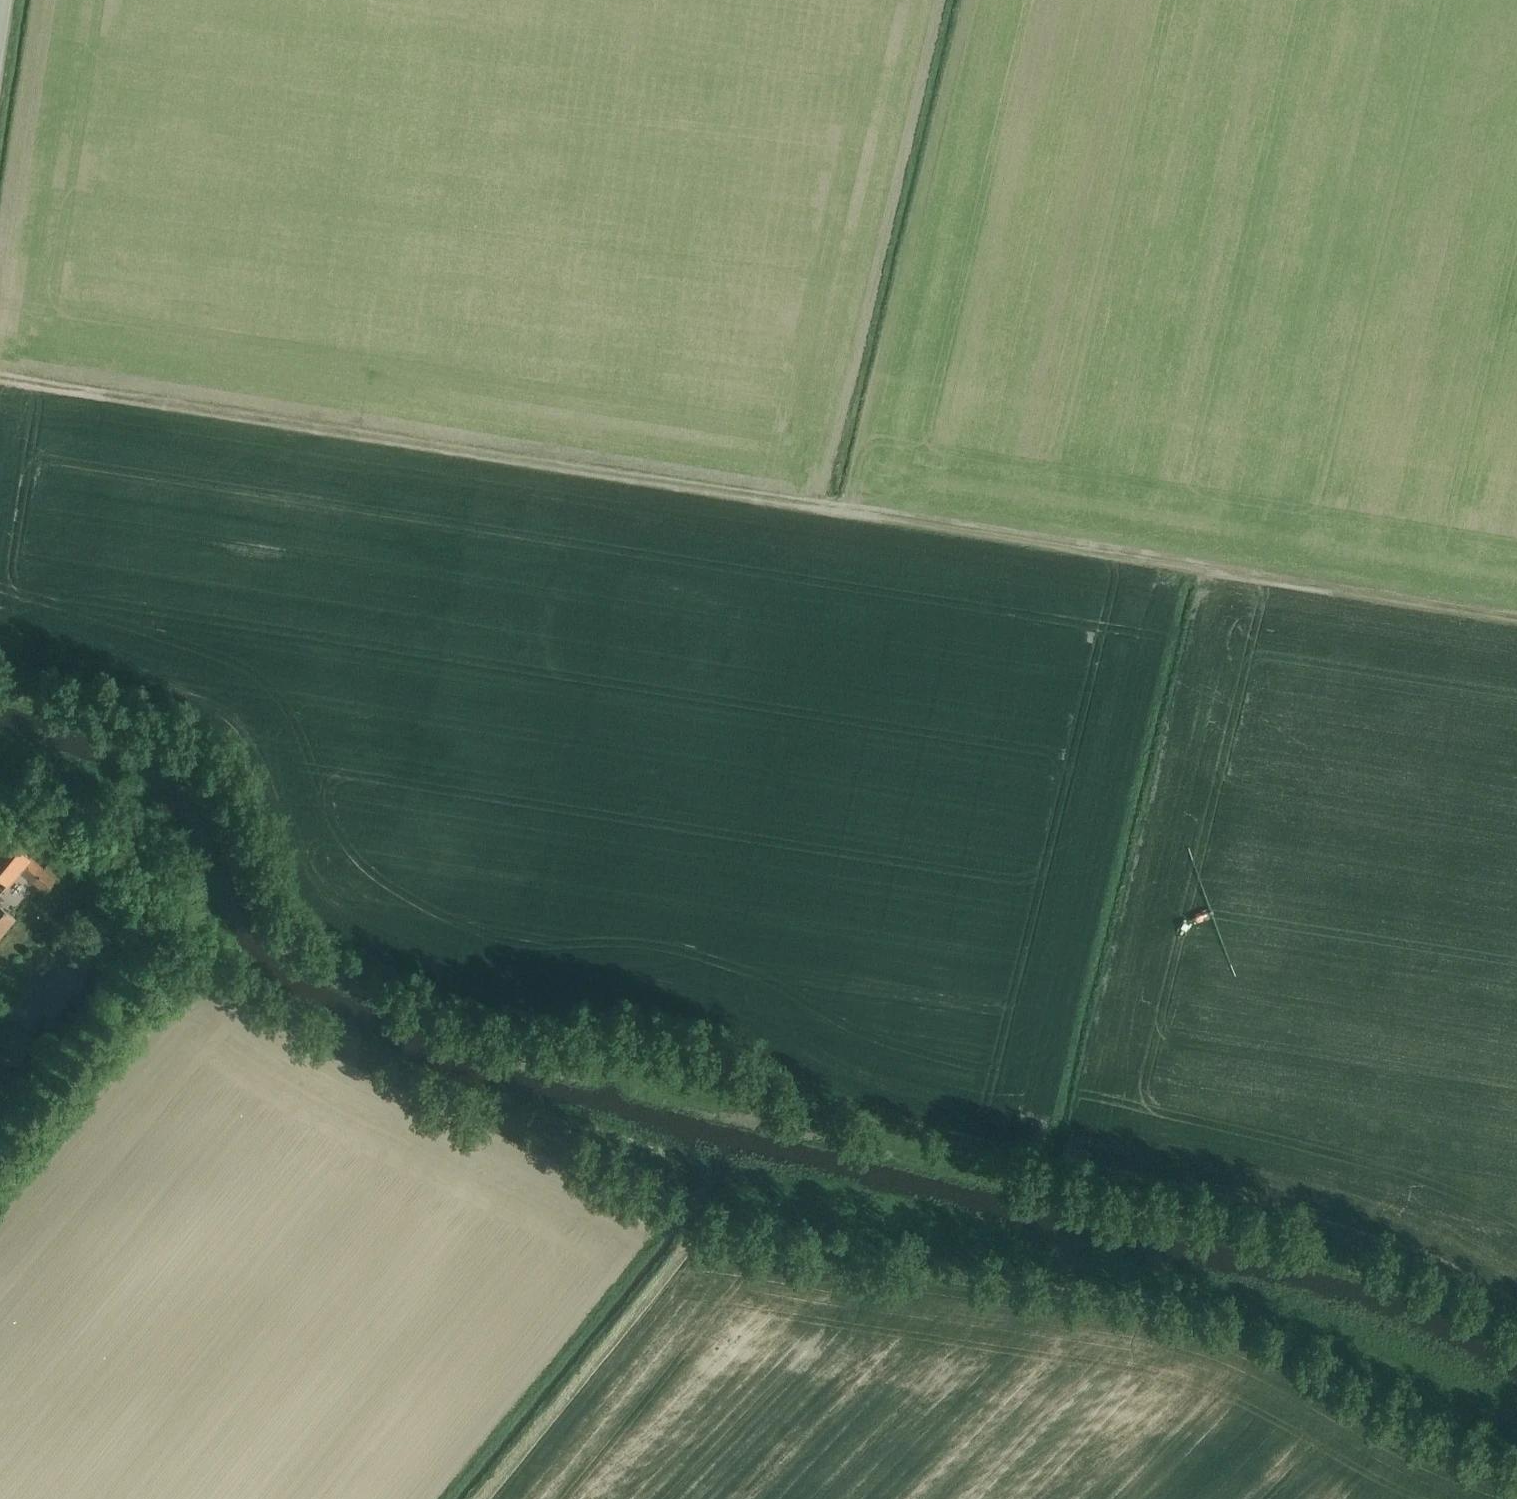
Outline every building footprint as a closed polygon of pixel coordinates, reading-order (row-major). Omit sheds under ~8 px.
[(55,878),(6,837),(0,844),(0,877),(9,884),(22,869),(46,890),(55,878)] [(14,919),(0,907),(0,936),(14,919)]
